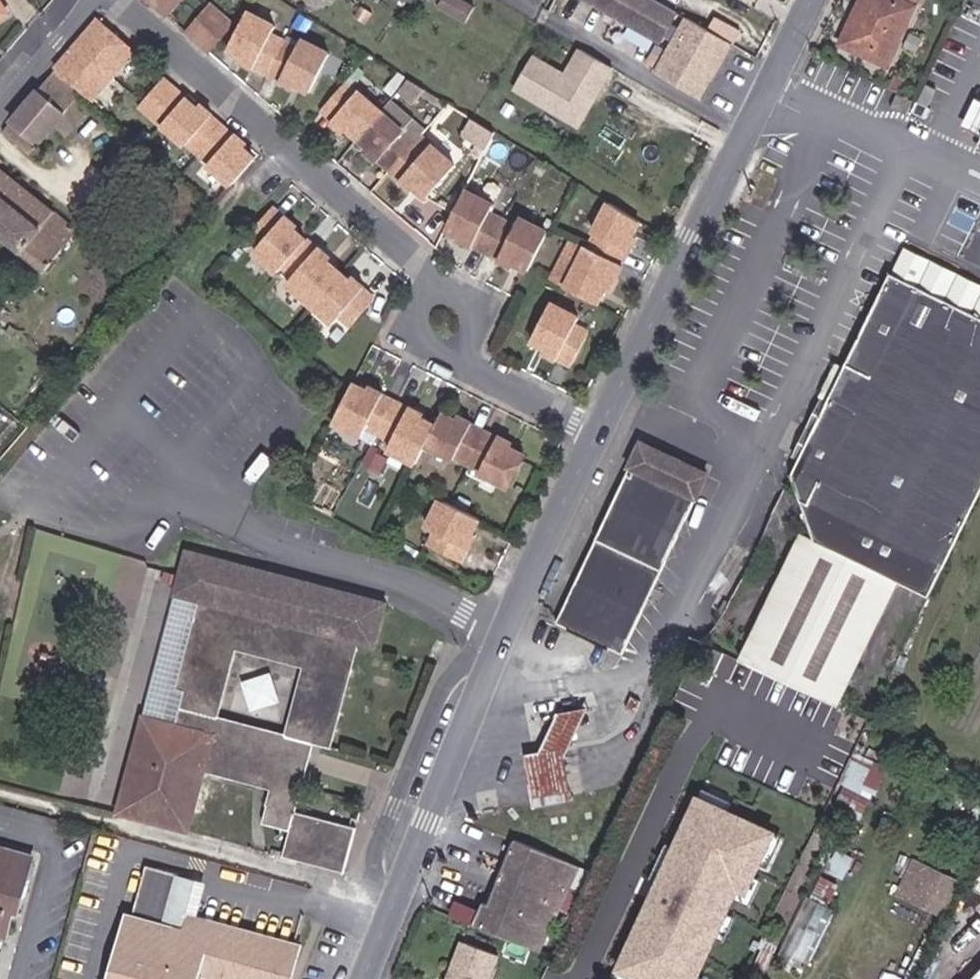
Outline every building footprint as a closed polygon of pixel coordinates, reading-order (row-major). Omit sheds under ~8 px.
[(178,0),(145,0),(164,17),(178,0)] [(678,11),(658,0),(591,0),(661,40),(678,11)] [(840,44),(886,66),(914,6),(913,6),(915,0),(860,0),(840,44)] [(185,35),(207,53),(231,27),(209,8),(185,35)] [(237,63),(244,65),(268,26),(245,14),(226,53),(239,59),(237,63)] [(667,53),(710,78),(730,43),(687,18),(667,53)] [(132,53),(96,22),(55,71),(81,94),(92,102),(132,53)] [(268,26),(244,65),(252,69),(254,66),(281,79),(278,83),(292,90),(294,87),(307,95),(327,56),(299,42),(296,50),(270,36),(273,29),(268,26)] [(531,49),(510,85),(581,126),(615,67),(576,45),(563,67),(531,49)] [(655,74),(699,98),(710,78),(667,53),(655,74)] [(81,94),(55,71),(4,131),(31,155),(70,109),(81,94)] [(894,73),(887,89),(897,94),(904,79),(894,73)] [(183,99),(162,82),(139,110),(160,127),(183,99)] [(350,94),(340,86),(319,111),(330,120),(329,122),(339,132),(343,128),(366,148),(363,152),(375,162),(377,160),(399,179),(398,181),(409,191),(413,187),(424,197),(450,166),(425,145),(419,153),(403,140),(400,136),(405,128),(357,87),(350,94)] [(871,101),(882,106),(887,95),(876,90),(871,101)] [(913,101),(897,94),(889,108),(906,115),(913,101)] [(191,149),(209,119),(210,116),(197,105),(194,108),(183,99),(160,127),(185,148),(187,145),(191,149)] [(231,187),(254,159),(243,150),(246,146),(233,135),(231,137),(209,119),(191,149),(207,163),(206,166),(231,187)] [(43,272),(77,231),(0,170),(0,237),(43,272)] [(490,215),(494,206),(465,192),(448,227),(460,234),(458,238),(472,246),(473,243),(500,256),(498,259),(513,267),(515,262),(528,269),(546,233),(517,219),(513,227),(490,215)] [(634,238),(642,224),(608,203),(592,234),(600,237),(588,262),(580,258),(564,288),(600,306),(606,293),(610,296),(618,281),(615,280),(628,254),(631,255),(638,241),(634,238)] [(281,218),(270,209),(247,236),(257,245),(251,252),(276,273),(281,267),(292,277),(286,284),(333,323),(338,316),(350,326),(373,299),(362,289),(363,287),(352,277),(348,280),(327,262),(329,258),(317,247),(315,250),(292,230),(295,226),(283,216),(281,218)] [(891,275),(979,318),(979,284),(904,247),(891,275)] [(891,275),(791,474),(815,539),(898,579),(929,595),(979,490),(979,318),(891,275)] [(577,334),(581,325),(552,312),(536,343),(549,349),(547,354),(561,361),(562,359),(575,365),(588,339),(577,334)] [(508,486),(523,457),(471,426),(456,417),(455,420),(441,413),(436,426),(422,419),(424,414),(409,407),(408,410),(381,396),(382,393),(367,386),(365,391),(351,384),(332,419),(362,434),(367,426),(391,438),(387,447),(418,462),(426,444),(455,460),(460,451),(483,463),(480,472),(508,486)] [(456,417),(471,426),(472,423),(457,416),(456,417)] [(471,426),(523,457),(524,455),(510,447),(512,443),(498,436),(496,439),(471,426)] [(481,520),(444,500),(429,530),(437,533),(431,546),(459,561),(461,557),(464,558),(469,548),(471,550),(478,535),(474,533),(481,520)] [(801,532),(739,660),(837,705),(848,681),(898,579),(815,539),(801,532)] [(316,600),(266,586),(270,572),(190,551),(185,571),(179,596),(202,602),(177,689),(183,691),(174,722),(167,747),(132,737),(117,790),(150,800),(146,818),(183,829),(202,771),(271,791),(263,819),(289,827),(281,857),(344,875),(356,830),(294,811),(314,745),(331,749),(361,645),(379,650),(386,624),(392,606),(321,587),(316,600)] [(125,572),(116,608),(143,615),(157,564),(142,560),(138,576),(125,572)] [(644,607),(664,566),(653,561),(634,602),(644,607)] [(316,600),(321,587),(270,572),(266,586),(316,600)] [(280,702),(270,674),(241,683),(250,712),(280,702)] [(848,681),(837,705),(868,720),(880,696),(848,681)] [(644,690),(636,686),(631,697),(639,701),(644,690)] [(558,712),(540,752),(562,747),(564,758),(588,706),(558,712)] [(167,747),(174,722),(139,711),(132,737),(167,747)] [(562,747),(540,752),(526,754),(536,807),(571,800),(564,758),(562,747)] [(878,763),(853,751),(838,782),(870,798),(872,793),(875,795),(878,789),(874,788),(883,769),(876,766),(878,763)] [(250,797),(205,785),(192,832),(237,845),(250,797)] [(112,809),(146,818),(150,800),(117,790),(112,809)] [(693,797),(612,971),(630,978),(695,978),(735,895),(745,900),(775,835),(693,797)] [(471,927),(542,955),(558,913),(567,891),(576,868),(512,843),(487,906),(481,904),(471,927)] [(0,847),(0,935),(7,909),(11,893),(20,895),(29,861),(24,859),(26,854),(0,847)] [(166,916),(177,870),(145,862),(132,907),(166,916)] [(903,898),(942,917),(959,884),(919,864),(903,898)] [(184,920),(184,917),(195,875),(177,870),(166,916),(184,920)] [(570,918),(581,896),(567,891),(558,913),(570,918)] [(16,911),(20,895),(11,893),(7,909),(16,911)] [(178,944),(184,920),(166,916),(132,907),(125,931),(178,944)] [(184,917),(184,920),(178,944),(125,931),(118,962),(122,967),(120,975),(113,978),(286,978),(294,946),(184,917)] [(498,958),(460,943),(446,978),(490,978),(498,958)] [(774,954),(761,947),(751,970),(763,977),(774,954)]
